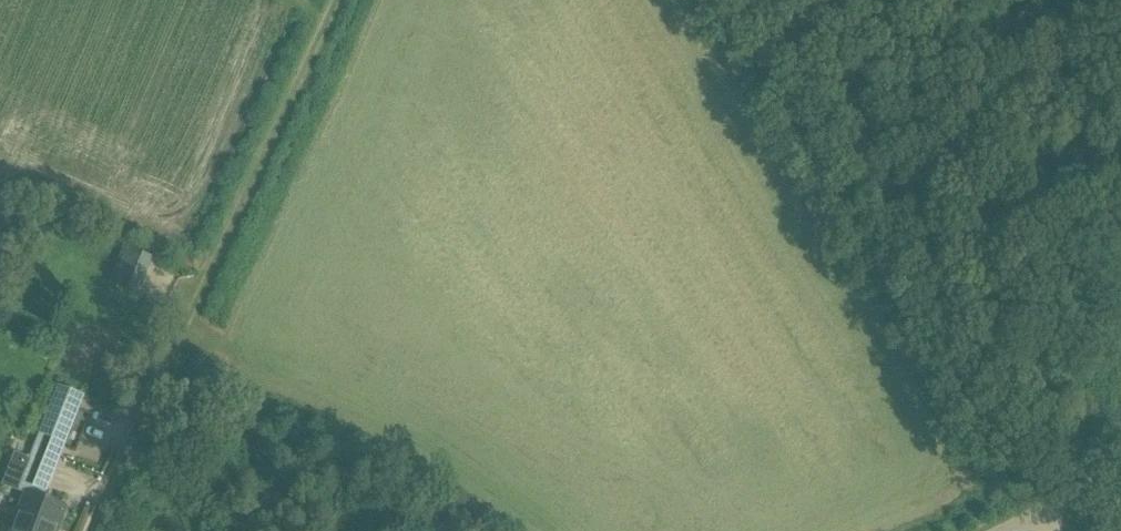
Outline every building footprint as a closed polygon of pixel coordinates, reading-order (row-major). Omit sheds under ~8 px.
[(112,284),(137,294),(149,260),(125,251),(112,284)] [(66,509),(43,500),(57,464),(64,445),(62,444),(81,396),(60,388),(40,436),(38,435),(17,491),(26,494),(13,530),(57,530),(66,509)]
